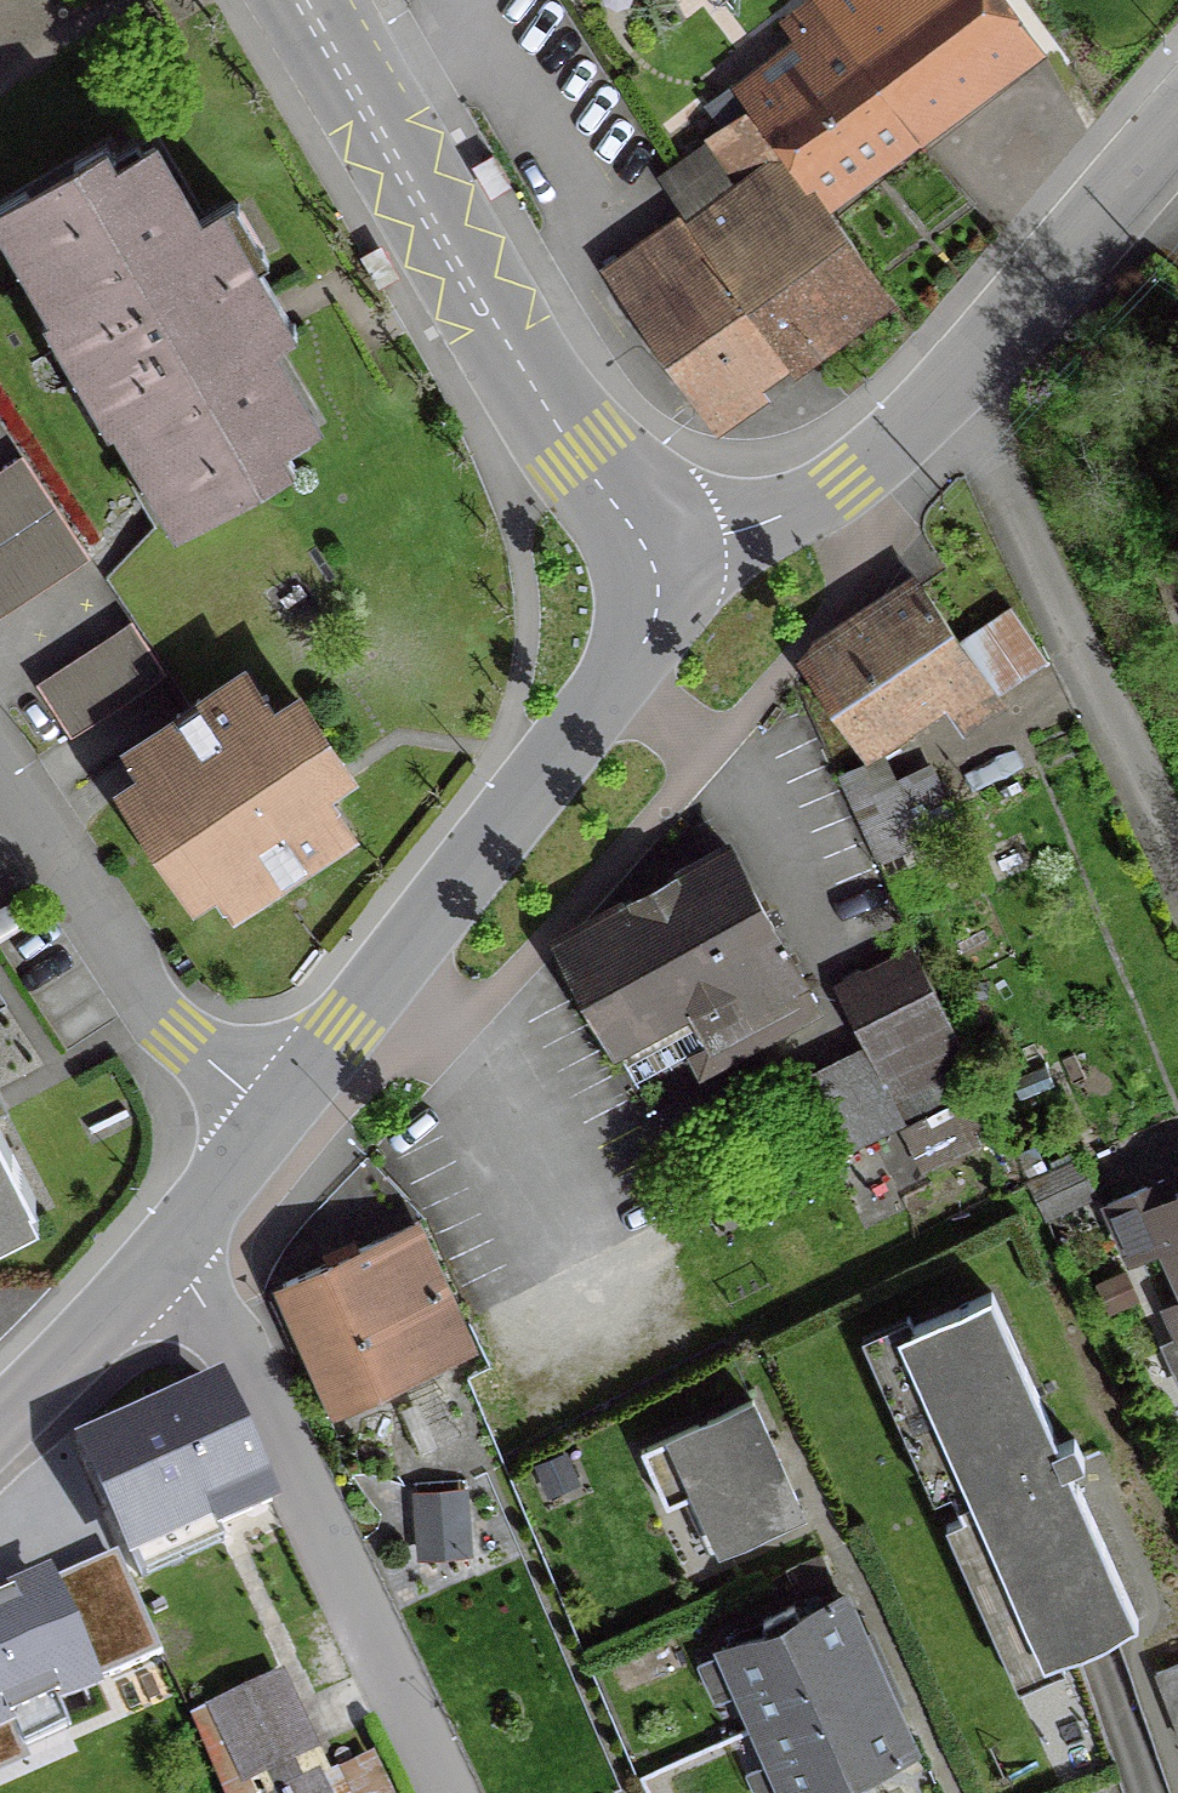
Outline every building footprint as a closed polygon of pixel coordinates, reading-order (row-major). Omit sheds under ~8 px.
[(807,63),(750,106),(816,201),(1029,44),(1028,43),(996,0),(817,0),(781,30),(807,63)] [(668,272),(647,242),(601,275),(702,418),(751,383),(755,389),(789,366),(788,364),(882,295),(816,201),(750,106),(747,103),(744,105),(731,86),(703,107),(718,128),(706,138),(735,180),(774,152),(781,162),(733,198),(746,217),(668,272)] [(147,461),(152,458),(184,512),(250,474),(242,460),(307,422),(261,343),(276,335),(209,220),(194,228),(148,150),(83,188),(75,174),(9,212),(41,267),(36,270),(147,461)] [(18,467),(0,479),(0,616),(82,560),(18,467)] [(1154,581),(1171,628),(1177,625),(1177,573),(1154,581)] [(915,589),(798,666),(855,753),(973,675),(988,698),(1041,663),(1005,610),(953,645),(915,589)] [(157,674),(128,631),(36,694),(65,736),(157,674)] [(240,679),(198,707),(193,700),(170,715),(175,722),(128,752),(228,905),(275,874),(279,881),(302,866),(298,859),(340,832),(240,679)] [(555,949),(554,950),(605,1044),(679,1003),(702,1049),(746,1025),(756,1044),(813,1014),(726,856),(555,949)] [(814,1144),(824,1164),(859,1233),(899,1213),(892,1199),(923,1184),(895,1129),(901,1126),(895,1115),(971,1076),(907,952),(831,989),(864,1053),(789,1093),(814,1144)] [(27,1202),(0,1148),(0,1215),(27,1202)] [(1074,1163),(1025,1185),(1041,1218),(1089,1197),(1074,1163)] [(1159,1242),(1177,1285),(1177,1195),(1164,1201),(1156,1185),(1104,1208),(1126,1257),(1159,1242)] [(406,1228),(277,1287),(332,1408),(462,1349),(406,1228)] [(1136,1618),(995,1291),(904,1331),(1045,1657),(1136,1618)] [(1162,1312),(1177,1345),(1177,1305),(1162,1312)] [(214,1399),(89,1458),(131,1546),(204,1511),(212,1527),(264,1502),(214,1399)] [(797,1514),(747,1403),(636,1452),(661,1509),(694,1494),(719,1549),(797,1514)] [(414,1553),(463,1549),(459,1501),(411,1505),(414,1553)] [(162,1655),(124,1566),(54,1597),(50,1588),(0,1609),(0,1726),(162,1655)] [(722,1652),(785,1792),(799,1792),(828,1780),(834,1792),(835,1792),(865,1780),(859,1766),(900,1748),(876,1693),(862,1663),(835,1602),(794,1620),(788,1607),(757,1620),(763,1634),(722,1652)] [(1149,1667),(1177,1735),(1177,1654),(1149,1667)] [(305,1753),(272,1682),(209,1712),(242,1783),(305,1753)] [(313,1780),(286,1792),(319,1792),(313,1780)]
